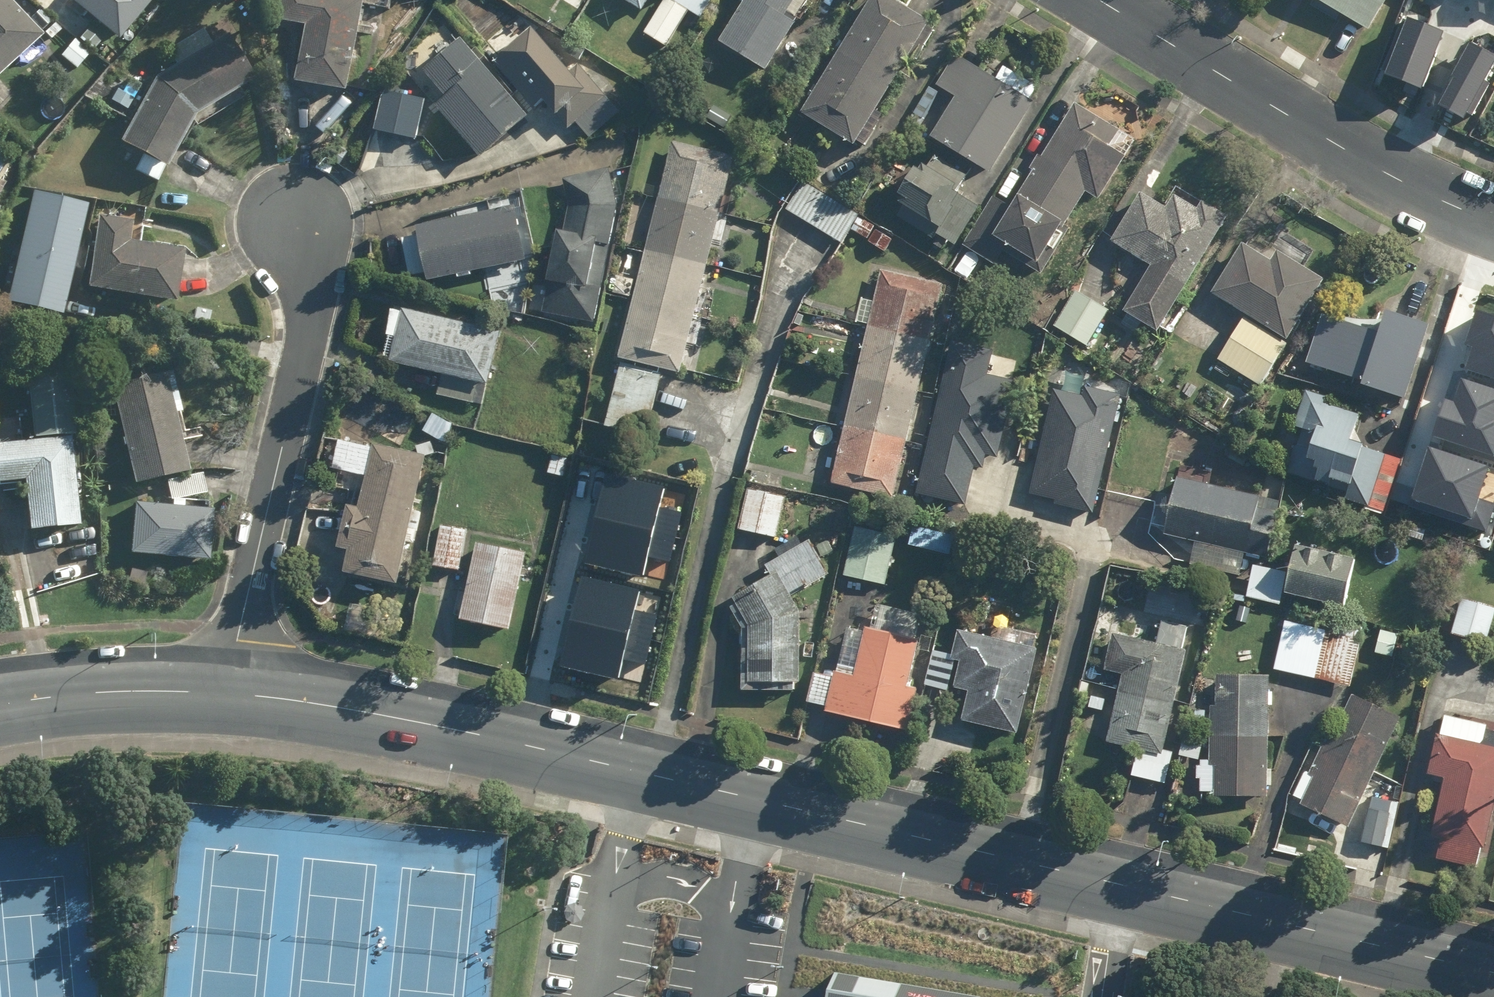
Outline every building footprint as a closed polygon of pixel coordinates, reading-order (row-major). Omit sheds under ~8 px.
[(10,0),(0,0),(0,72),(41,35),(10,0)] [(280,19),(306,23),(296,79),(353,89),(367,1),(363,0),(284,0),(280,19)] [(376,5),(392,8),(393,0),(377,0),(376,5)] [(649,12),(655,0),(627,0),(649,12)] [(646,34),(671,47),(691,9),(704,17),(713,0),(665,0),(646,34)] [(719,42),(770,72),(812,0),(743,0),(719,42)] [(897,0),(868,0),(802,110),(862,146),(935,23),(897,0)] [(1372,31),(1390,0),(1318,0),(1372,31)] [(1376,71),(1417,87),(1439,30),(1398,14),(1376,71)] [(511,50),(497,62),(535,108),(544,100),(561,120),(568,113),(591,140),(622,113),(582,66),(575,72),(537,28),(530,34),(517,19),(498,35),(511,50)] [(156,184),(197,115),(202,123),(247,95),(241,87),(256,78),(228,32),(157,75),(118,140),(141,155),(133,170),(156,184)] [(445,93),(435,102),(483,157),(531,115),(463,37),(426,70),(445,93)] [(1430,100),(1470,116),(1493,59),(1452,43),(1430,100)] [(1006,64),(997,79),(956,54),(937,85),(956,97),(932,134),(993,173),(1036,104),(1031,101),(1040,85),(1006,64)] [(425,98),(384,89),(375,131),(416,140),(425,98)] [(1014,206),(995,195),(965,245),(999,265),(1005,255),(1040,276),(1087,196),(1101,204),(1139,140),(1076,102),(1014,206)] [(674,141),(621,359),(605,424),(650,435),(666,369),(684,374),(737,157),(674,141)] [(971,174),(936,152),(929,163),(908,150),(886,184),(908,198),(897,215),(936,239),(939,233),(958,245),(984,203),(962,189),(971,174)] [(567,231),(560,230),(543,311),(596,322),(621,205),(611,168),(564,181),(571,208),(567,231)] [(804,178),(785,209),(842,245),(852,229),(861,214),(804,178)] [(1165,205),(1142,192),(1112,243),(1150,265),(1125,308),(1162,330),(1228,216),(1177,186),(1165,205)] [(88,204),(30,189),(3,301),(60,315),(88,204)] [(514,206),(418,227),(419,235),(403,239),(411,276),(428,272),(430,281),(526,261),(514,206)] [(896,236),(861,214),(852,229),(886,251),(896,236)] [(132,221),(96,216),(86,289),(177,302),(184,250),(129,242),(132,221)] [(1271,257),(1240,241),(1212,295),(1249,314),(1224,362),(1267,385),(1323,275),(1306,266),(1314,251),(1283,235),(1271,257)] [(945,286),(879,271),(833,485),(899,499),(945,286)] [(637,277),(617,272),(611,297),(632,301),(637,277)] [(1110,308),(1074,289),(1054,327),(1090,346),(1110,308)] [(501,334),(405,311),(393,362),(445,374),(441,395),(484,405),(501,334)] [(1324,314),(1306,365),(1407,400),(1432,328),(1387,312),(1379,333),(1324,314)] [(1447,330),(1434,369),(1469,380),(1453,430),(1493,443),(1493,345),(1447,330)] [(992,349),(954,340),(921,495),(967,505),(976,463),(985,465),(988,452),(996,454),(1012,382),(986,376),(992,349)] [(170,370),(112,382),(133,484),(186,473),(173,412),(179,411),(170,370)] [(0,442),(0,482),(26,481),(28,523),(76,521),(69,382),(31,384),(34,440),(0,442)] [(1083,400),(1054,393),(1031,494),(1056,500),(1055,507),(1096,516),(1124,394),(1086,385),(1083,400)] [(1329,398),(1306,393),(1297,429),(1315,434),(1312,449),(1296,445),(1289,475),(1348,489),(1345,498),(1388,509),(1401,453),(1353,442),(1360,414),(1327,406),(1329,398)] [(376,445),(362,506),(348,503),(339,547),(352,551),(347,575),(401,587),(430,457),(376,445)] [(574,457),(553,451),(547,475),(568,481),(574,457)] [(664,487),(602,472),(580,562),(641,577),(664,487)] [(173,506),(134,503),(130,554),(209,559),(213,508),(184,506),(182,499),(206,494),(202,473),(168,480),(173,506)] [(1282,504),(1176,480),(1165,532),(1198,540),(1193,565),(1249,577),(1244,600),(1283,609),(1286,593),(1346,606),(1357,557),(1297,544),(1293,562),(1270,557),(1282,504)] [(788,498),(750,490),(741,529),(779,538),(788,498)] [(470,528),(441,522),(433,567),(462,572),(470,528)] [(897,535),(855,527),(846,576),(888,584),(897,535)] [(771,567),(775,572),(736,599),(748,617),(746,690),(800,692),(803,612),(793,598),(831,572),(809,541),(771,567)] [(530,554),(478,542),(461,619),(512,631),(530,554)] [(641,591),(579,576),(557,665),(618,681),(641,591)] [(1462,596),(1453,634),(1491,643),(1493,630),(1493,604),(1462,596)] [(826,705),(825,712),(910,730),(919,688),(910,686),(925,613),(876,603),(870,629),(848,624),(836,677),(814,673),(808,701),(826,705)] [(1287,622),(1275,668),(1353,687),(1367,627),(1330,618),(1327,632),(1287,622)] [(1156,645),(1113,635),(1103,683),(1120,687),(1107,741),(1138,748),(1132,775),(1167,783),(1174,752),(1165,750),(1187,650),(1181,649),(1186,625),(1162,620),(1156,645)] [(1037,634),(1000,625),(997,640),(957,631),(952,656),(933,652),(925,686),(973,697),(967,721),(1023,734),(1043,648),(1034,646),(1037,634)] [(1417,637),(1382,627),(1374,654),(1395,660),(1399,648),(1412,652),(1417,637)] [(1215,674),(1213,761),(1204,760),(1203,794),(1213,794),(1271,795),(1274,675),(1215,674)] [(1403,720),(1349,693),(1296,799),(1350,826),(1403,720)] [(1444,713),(1431,774),(1447,777),(1434,836),(1441,837),(1436,859),(1481,869),(1493,807),(1493,724),(1444,713)] [(1206,735),(1187,730),(1180,757),(1200,762),(1206,735)] [(828,975),(824,996),(970,996),(828,975)]
